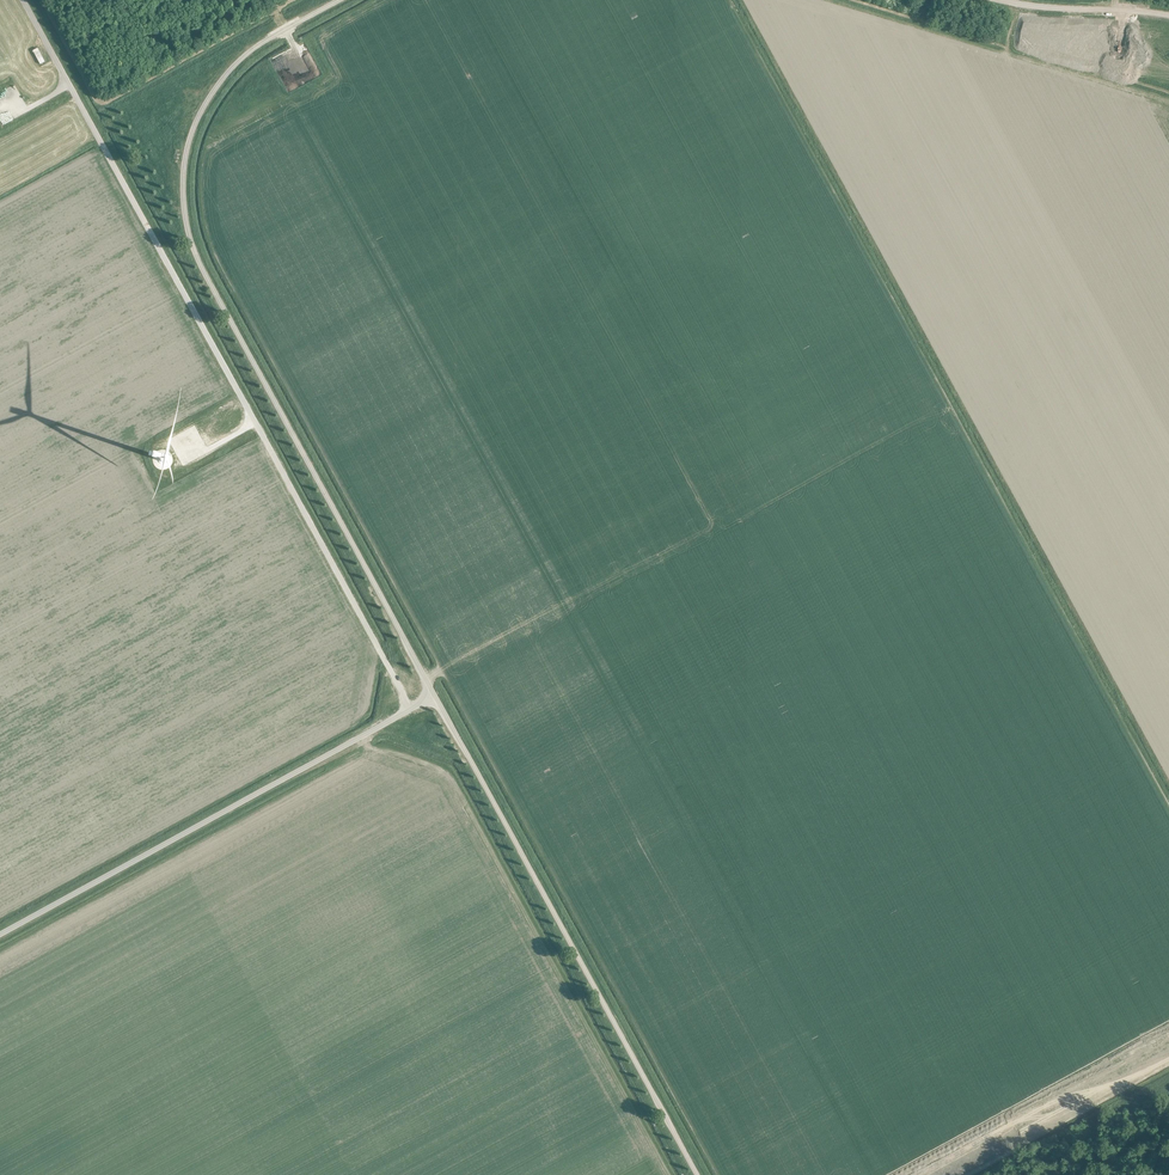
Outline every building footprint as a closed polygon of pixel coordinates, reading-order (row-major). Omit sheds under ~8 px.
[(271,62),(282,81),(287,78),(278,63),(284,60),(281,56),(271,62)]
